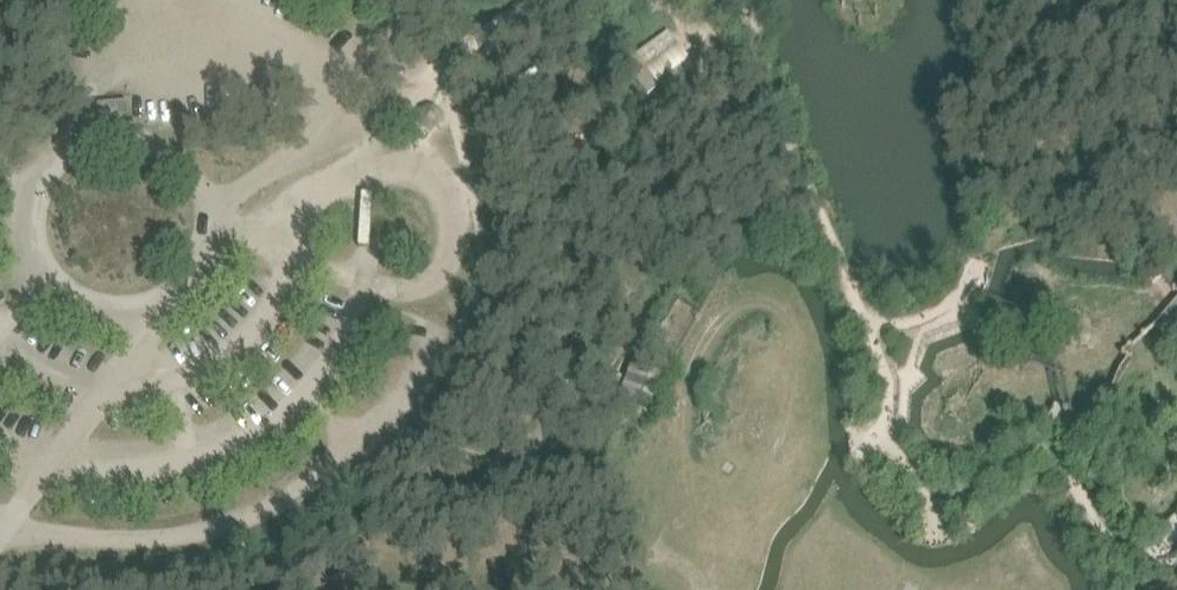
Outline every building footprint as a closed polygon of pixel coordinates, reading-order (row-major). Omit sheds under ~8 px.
[(699,73),(667,31),(636,55),(633,50),(621,59),(648,94),(659,85),(668,97),(699,73)]
